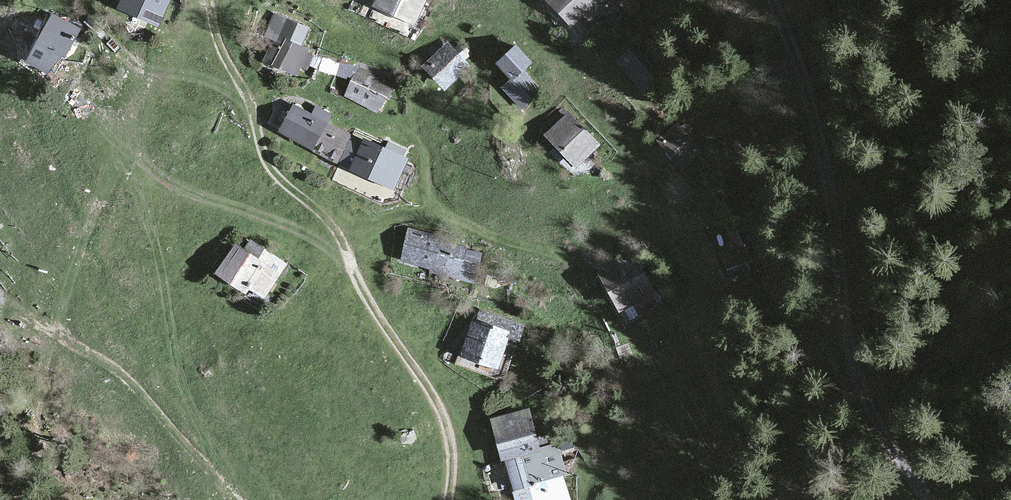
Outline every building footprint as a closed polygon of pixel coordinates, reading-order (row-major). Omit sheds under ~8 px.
[(162,33),(175,0),(123,0),(117,15),(162,33)] [(416,30),(429,0),(379,0),(374,11),(416,30)] [(547,4),(575,28),(583,19),(590,26),(612,0),(550,0),(547,4)] [(312,34),(274,16),(263,38),(272,42),(261,65),(300,83),(313,54),(305,50),(312,34)] [(78,32),(51,20),(31,63),(53,73),(59,60),(64,63),(78,32)] [(471,56),(460,45),(453,52),(447,46),(422,70),(446,94),(471,68),(465,62),(471,56)] [(667,78),(637,47),(618,65),(649,96),(667,78)] [(533,66),(517,50),(498,69),(511,82),(501,91),(523,113),(543,93),(525,74),(533,66)] [(395,85),(359,69),(345,100),(382,115),(395,85)] [(281,140),(354,174),(368,144),(295,109),(281,140)] [(584,135),(568,118),(547,139),(579,173),(601,152),(593,144),(595,141),(587,132),(584,135)] [(395,194),(410,163),(368,144),(354,174),(395,194)] [(471,252),(412,231),(401,262),(460,283),(471,252)] [(256,291),(266,297),(284,266),(252,246),(247,253),(237,247),(217,282),(250,302),(256,291)] [(656,306),(633,255),(599,270),(618,313),(634,306),(637,314),(656,306)] [(527,327),(479,311),(461,365),(499,378),(512,340),(521,343),(527,327)] [(530,409),(493,419),(504,463),(507,462),(517,499),(566,499),(542,406),(530,409)]
